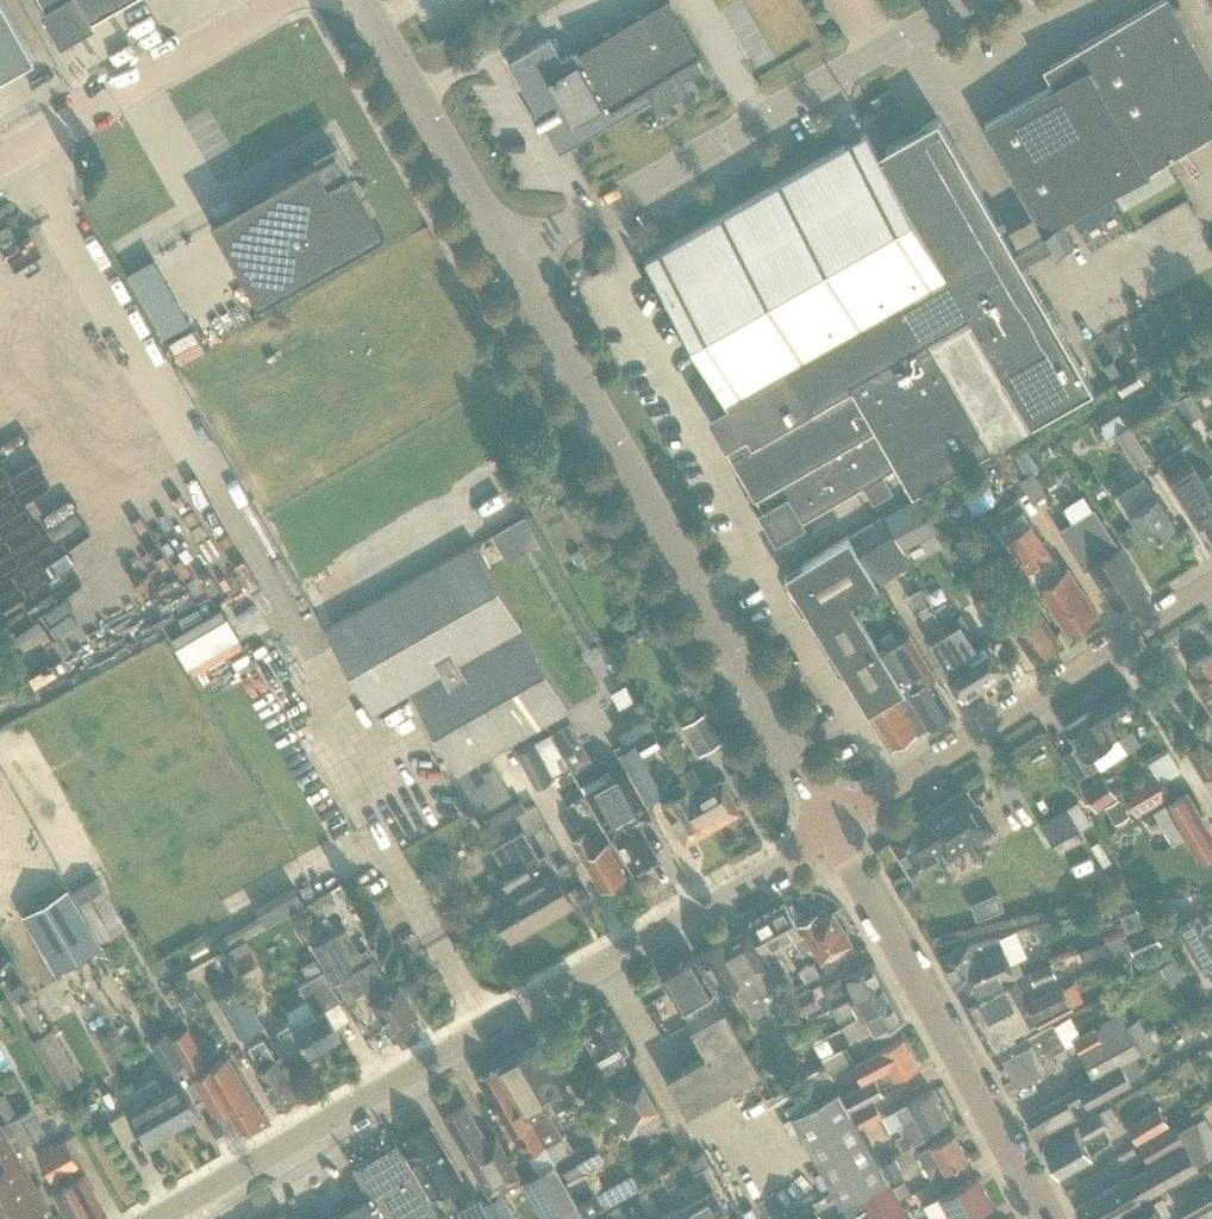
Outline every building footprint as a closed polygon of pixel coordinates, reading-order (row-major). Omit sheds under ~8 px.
[(2,0),(0,0),(0,77),(35,57),(2,0)] [(96,23),(93,19),(125,0),(43,0),(47,6),(42,9),(62,43),(96,23)] [(562,58),(550,37),(508,61),(538,112),(533,115),(542,130),(547,127),(560,151),(654,97),(657,103),(687,86),(684,80),(703,69),(697,58),(701,56),(670,0),(664,0),(562,58)] [(1211,135),(1211,77),(1169,0),(1161,0),(1042,68),(1052,86),(984,124),(1044,230),(1063,219),(1211,135)] [(938,116),(878,151),(866,131),(645,258),(727,401),(708,412),(766,514),(776,509),(779,513),(788,515),(792,513),(798,523),(864,485),(872,500),(893,489),(884,473),(899,465),(913,490),(1094,386),(1021,260),(1014,247),(938,116)] [(212,220),(259,303),(385,232),(374,213),(375,213),(349,167),(347,168),(337,150),(318,160),(317,158),(272,184),(272,185),(212,220)] [(1021,260),(1051,243),(1056,251),(1074,241),(1063,219),(1044,230),(1014,247),(1021,260)] [(1110,376),(1120,371),(1114,358),(1103,364),(1110,376)] [(1123,392),(1143,381),(1137,371),(1117,382),(1123,392)] [(1177,401),(1190,421),(1203,413),(1189,392),(1177,401)] [(1098,426),(1106,438),(1127,425),(1119,412),(1098,426)] [(1141,417),(1130,424),(1133,430),(1138,438),(1150,431),(1141,417)] [(1138,438),(1133,430),(1130,424),(1116,432),(1138,467),(1151,459),(1138,438)] [(1028,439),(1015,446),(1021,459),(1035,451),(1028,439)] [(1211,521),(1211,493),(1183,449),(1161,464),(1203,527),(1211,521)] [(940,491),(948,507),(991,487),(980,464),(955,476),(958,483),(940,491)] [(1021,480),(1034,502),(1047,494),(1034,472),(1021,480)] [(1155,495),(1145,478),(1117,495),(1128,513),(1131,511),(1149,540),(1175,523),(1157,494),(1155,495)] [(939,531),(919,495),(884,515),(905,549),(939,531)] [(1092,564),(1115,602),(1146,583),(1121,544),(1120,544),(1096,505),(1061,527),(1086,568),(1092,564)] [(525,514),(492,534),(507,561),(541,541),(525,514)] [(883,515),(851,535),(850,536),(849,534),(785,574),(822,633),(859,611),(853,600),(913,563),(883,515)] [(1070,632),(1099,612),(1068,567),(1063,570),(1032,523),(1008,539),(1070,632)] [(982,563),(981,564),(980,562),(985,558),(973,538),(969,540),(969,539),(951,550),(965,574),(979,598),(996,588),(982,563)] [(511,795),(511,793),(489,755),(570,708),(473,542),(325,628),(373,710),(411,689),(482,811),(511,795)] [(951,629),(936,606),(935,607),(925,589),(911,597),(935,637),(931,640),(946,666),(945,667),(966,699),(987,686),(951,629)] [(1028,589),(1015,597),(1014,594),(991,608),(1004,629),(1012,623),(1033,656),(1060,638),(1028,589)] [(653,608),(658,605),(652,595),(647,598),(653,608)] [(987,640),(976,647),(946,600),(936,606),(951,629),(987,686),(1008,672),(987,640)] [(883,649),(859,611),(822,633),(892,746),(929,723),(907,687),(906,687),(883,649)] [(628,637),(633,645),(656,632),(651,623),(628,637)] [(900,639),(883,649),(906,687),(907,687),(929,723),(952,709),(931,675),(935,673),(910,630),(898,637),(900,639)] [(1191,664),(1202,681),(1196,685),(1211,712),(1211,652),(1191,664)] [(1126,688),(1098,705),(1091,709),(1065,726),(1078,745),(1073,748),(1081,761),(1080,762),(1088,773),(1099,766),(1091,755),(1118,737),(1110,725),(1113,723),(1111,718),(1135,703),(1126,688)] [(611,722),(624,744),(652,728),(639,705),(611,722)] [(700,755),(721,742),(704,713),(683,725),(700,755)] [(580,740),(571,723),(551,733),(561,750),(580,740)] [(524,747),(524,748),(518,752),(537,786),(529,791),(534,800),(576,777),(561,750),(551,733),(524,747)] [(1172,767),(1190,757),(1179,737),(1161,748),(1172,767)] [(1032,754),(1049,778),(1069,764),(1052,740),(1032,754)] [(1211,772),(1211,758),(1201,740),(1187,748),(1204,777),(1211,772)] [(664,795),(635,745),(620,754),(649,804),(664,795)] [(682,779),(687,787),(688,786),(689,788),(687,790),(691,797),(701,813),(711,828),(731,817),(729,813),(739,808),(723,779),(707,788),(693,764),(678,772),(680,775),(682,779)] [(658,856),(641,825),(655,817),(627,769),(612,777),(608,770),(581,785),(586,793),(585,793),(613,841),(616,839),(634,870),(637,868),(640,869),(644,867),(646,863),(658,856)] [(1169,795),(1161,781),(1157,773),(1123,792),(1136,814),(1169,795)] [(1103,775),(1094,781),(1083,788),(1096,809),(1117,796),(1103,775)] [(668,787),(673,797),(663,803),(685,842),(711,828),(691,797),(687,790),(689,788),(688,786),(687,787),(682,779),(668,787)] [(919,826),(918,824),(891,840),(912,873),(938,856),(937,855),(943,851),(948,859),(996,828),(980,803),(978,804),(967,787),(921,816),(925,822),(919,826)] [(1211,849),(1211,834),(1187,791),(1155,810),(1174,842),(1186,835),(1199,857),(1211,849)] [(1106,806),(1113,817),(1126,810),(1119,798),(1106,806)] [(1054,843),(1078,828),(1066,808),(1042,823),(1054,843)] [(502,881),(508,892),(491,902),(511,937),(573,902),(553,866),(545,871),(539,860),(541,859),(524,830),(494,847),(511,876),(502,881)] [(621,877),(626,875),(606,841),(595,848),(586,832),(574,839),(602,889),(613,883),(615,884),(621,881),(621,877)] [(79,904),(101,941),(126,926),(104,889),(79,904)] [(785,903),(767,913),(786,946),(797,939),(800,945),(810,940),(806,934),(804,935),(785,903)] [(810,940),(828,969),(848,957),(843,948),(853,942),(833,911),(821,918),(817,912),(800,923),(806,934),(810,940)] [(786,946),(767,913),(749,924),(787,991),(797,985),(793,977),(777,950),(786,946)] [(1179,927),(1200,963),(1203,961),(1211,976),(1211,920),(1204,925),(1199,916),(1179,927)] [(752,1015),(771,1005),(765,995),(782,985),(749,927),(728,940),(726,936),(699,952),(720,988),(724,990),(734,984),(752,1015)] [(999,936),(998,934),(971,941),(939,957),(955,986),(962,982),(968,994),(1023,972),(1017,959),(1028,954),(1017,928),(999,936)] [(1127,940),(1134,955),(1161,944),(1154,929),(1127,940)] [(1127,940),(1125,934),(1111,940),(1119,961),(1134,955),(1127,940)] [(336,936),(313,949),(333,983),(337,980),(347,1001),(366,990),(395,1040),(415,1028),(410,1019),(417,1015),(400,986),(392,990),(374,959),(356,970),(336,936)] [(247,938),(229,948),(242,972),(260,961),(247,938)] [(315,1009),(317,1014),(295,1026),(292,1021),(276,1031),(288,1051),(303,1042),(309,1052),(340,1034),(325,1008),(340,999),(323,970),(322,970),(309,947),(295,954),(308,979),(299,984),(315,1009)] [(12,959),(4,951),(0,954),(0,972),(12,959)] [(704,1013),(722,1003),(695,955),(661,974),(682,1010),(697,1001),(704,1013)] [(1161,968),(1172,987),(1188,977),(1177,959),(1161,968)] [(820,973),(814,961),(798,970),(805,982),(820,973)] [(852,998),(885,980),(875,961),(823,988),(829,999),(848,989),(852,998)] [(1055,974),(1050,962),(1029,970),(1034,983),(1055,974)] [(993,984),(996,989),(966,1005),(977,1025),(1020,1002),(1027,999),(1014,976),(993,984)] [(189,978),(173,987),(188,1012),(204,1002),(189,978)] [(885,980),(852,998),(833,1007),(840,1018),(850,1013),(849,1011),(857,1007),(862,1016),(895,998),(885,980)] [(239,1037),(262,1024),(240,986),(217,999),(239,1037)] [(1018,1028),(1036,1018),(1040,1024),(1073,1006),(1063,986),(1028,1001),(1027,999),(1020,1002),(977,1025),(988,1045),(1018,1028)] [(794,999),(801,1012),(819,1002),(812,989),(794,999)] [(48,1025),(31,994),(18,1001),(36,1032),(48,1025)] [(895,998),(862,1016),(843,1026),(851,1041),(859,1037),(861,1042),(905,1017),(895,998)] [(722,1003),(704,1013),(689,1022),(708,1055),(667,1078),(687,1113),(761,1070),(722,1003)] [(605,1006),(585,1017),(593,1032),(584,1037),(605,1072),(621,1063),(618,1058),(630,1051),(605,1006)] [(1138,1018),(1127,1024),(1121,1014),(1075,1041),(1081,1052),(1094,1076),(1152,1044),(1138,1018)] [(1198,1039),(1211,1031),(1211,1023),(1208,1016),(1190,1027),(1198,1039)] [(814,1042),(826,1035),(818,1021),(806,1027),(814,1042)] [(1054,1021),(1010,1046),(998,1053),(1007,1070),(1003,1072),(1013,1090),(1058,1065),(1051,1054),(1067,1045),(1054,1021)] [(5,1057),(24,1047),(14,1028),(0,1035),(0,1047),(5,1057)] [(32,1040),(59,1087),(81,1076),(53,1028),(32,1040)] [(184,1028),(171,1037),(168,1039),(190,1074),(207,1064),(184,1028)] [(164,1035),(161,1037),(148,1044),(160,1067),(161,1067),(165,1076),(182,1067),(164,1035)] [(278,1109),(298,1097),(261,1036),(245,1046),(258,1068),(254,1070),(278,1109)] [(896,1075),(918,1063),(903,1036),(881,1048),(854,1062),(862,1077),(889,1063),(896,1075)] [(520,1054),(546,1098),(550,1105),(555,1102),(565,1120),(582,1110),(543,1041),(520,1054)] [(822,1057),(829,1069),(852,1057),(846,1044),(822,1057)] [(546,1098),(520,1054),(501,1065),(526,1110),(546,1098)] [(1096,1077),(1093,1079),(1028,1115),(1039,1135),(1077,1114),(1071,1103),(1083,1097),(1089,1106),(1132,1082),(1130,1079),(1144,1072),(1135,1055),(1096,1077)] [(225,1059),(212,1066),(192,1079),(213,1114),(227,1106),(242,1130),(262,1118),(225,1059)] [(527,1154),(544,1144),(538,1134),(539,1134),(532,1122),(531,1122),(525,1111),(499,1066),(480,1077),(516,1140),(519,1139),(527,1154)] [(833,1078),(833,1077),(826,1066),(803,1078),(809,1090),(833,1078)] [(853,1110),(886,1092),(878,1076),(844,1093),(853,1110)] [(628,1137),(664,1117),(642,1078),(606,1099),(628,1137)] [(146,1103),(128,1113),(146,1146),(198,1116),(180,1084),(164,1093),(157,1080),(139,1091),(146,1103)] [(929,1135),(926,1128),(947,1116),(932,1089),(909,1101),(910,1101),(896,1109),(904,1124),(900,1126),(910,1145),(929,1135)] [(840,1092),(840,1091),(793,1116),(794,1118),(794,1117),(841,1203),(841,1204),(888,1178),(888,1177),(887,1177),(840,1092)] [(9,1121),(11,1120),(18,1116),(5,1094),(0,1097),(0,1107),(9,1121)] [(883,1115),(875,1100),(854,1112),(862,1126),(883,1115)] [(523,1180),(509,1155),(497,1135),(488,1141),(466,1104),(445,1116),(478,1173),(476,1174),(490,1199),(499,1193),(523,1180)] [(1108,1125),(1118,1119),(1111,1105),(1043,1143),(1061,1174),(1092,1156),(1082,1139),(1107,1125),(1108,1125)] [(1137,1141),(1169,1123),(1159,1107),(1128,1126),(1137,1141)] [(11,1120),(24,1146),(46,1133),(31,1108),(18,1116),(11,1120)] [(550,1111),(533,1121),(555,1161),(559,1159),(569,1176),(605,1156),(595,1138),(575,1149),(565,1132),(563,1133),(550,1111)] [(1185,1147),(1119,1185),(1118,1183),(1078,1205),(1086,1218),(1107,1218),(1130,1206),(1199,1166),(1198,1165),(1208,1159),(1197,1120),(1178,1131),(1176,1126),(1141,1146),(1149,1161),(1182,1142),(1185,1147)] [(1,1125),(0,1122),(0,1218),(46,1218),(35,1199),(42,1196),(15,1149),(21,1145),(8,1121),(1,1125)] [(463,1176),(432,1124),(405,1140),(413,1153),(405,1157),(415,1174),(428,1196),(463,1176)] [(931,1177),(968,1157),(954,1131),(932,1143),(932,1144),(918,1151),(931,1177)] [(38,1154),(52,1179),(54,1178),(60,1188),(54,1191),(70,1218),(83,1218),(102,1208),(84,1175),(75,1180),(69,1170),(79,1164),(65,1139),(38,1154)] [(381,1218),(440,1218),(439,1217),(440,1217),(431,1201),(428,1196),(415,1174),(414,1174),(397,1144),(395,1145),(396,1147),(359,1168),(359,1166),(354,1169),(381,1218)] [(689,1161),(695,1172),(706,1167),(699,1155),(689,1161)] [(907,1173),(898,1155),(884,1162),(893,1180),(907,1173)] [(546,1218),(579,1218),(584,1216),(555,1163),(525,1180),(546,1218)] [(689,1199),(686,1201),(696,1218),(731,1218),(714,1188),(716,1187),(706,1167),(695,1172),(705,1191),(689,1199)] [(924,1206),(931,1218),(962,1218),(993,1202),(978,1175),(956,1187),(941,1195),(941,1196),(924,1206)] [(888,1179),(860,1195),(866,1205),(872,1215),(873,1217),(874,1218),(900,1218),(907,1215),(888,1179)] [(1191,1218),(1211,1207),(1211,1180),(1174,1202),(1184,1218),(1191,1218)] [(663,1214),(660,1215),(662,1218),(696,1218),(686,1201),(689,1199),(679,1181),(669,1187),(679,1205),(663,1214)] [(309,1197),(310,1198),(322,1218),(356,1218),(335,1182),(309,1197)] [(762,1217),(771,1213),(761,1192),(752,1196),(762,1217)] [(499,1193),(490,1199),(487,1200),(498,1218),(514,1218),(499,1193)] [(578,1204),(584,1215),(604,1205),(598,1193),(578,1204)] [(487,1202),(483,1195),(441,1218),(496,1218),(487,1202)] [(660,1215),(663,1214),(653,1195),(642,1201),(652,1218),(662,1218),(660,1215)] [(289,1218),(322,1218),(310,1198),(285,1213),(289,1218)] [(1131,1215),(1124,1218),(1165,1218),(1154,1200),(1130,1213),(1131,1215)] [(791,1218),(805,1218),(818,1212),(812,1201),(789,1214),(791,1218)] [(855,1211),(860,1218),(865,1218),(872,1215),(866,1205),(855,1211)] [(626,1210),(616,1215),(618,1218),(632,1218),(626,1210)]
